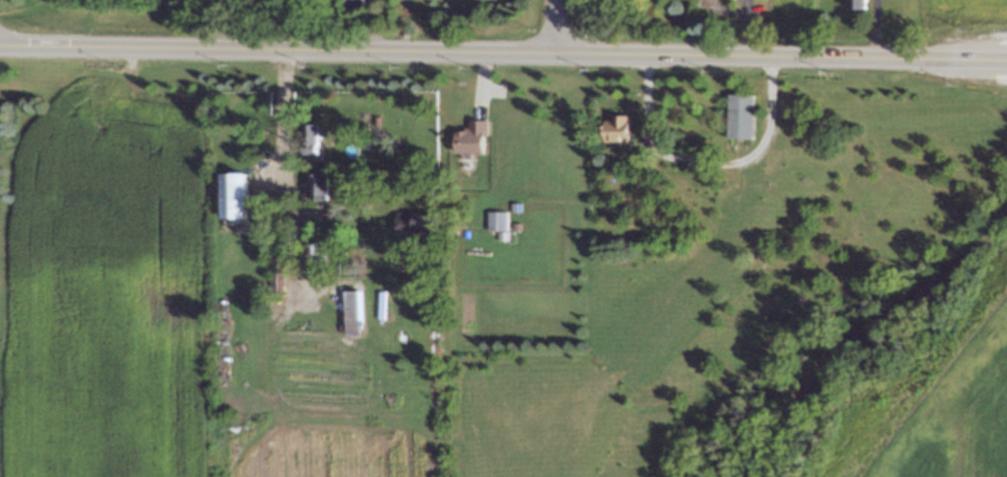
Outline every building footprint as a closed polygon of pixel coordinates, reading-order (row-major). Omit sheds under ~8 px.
[(852,9),(852,0),(870,0),(870,9),(852,9)] [(727,140),(727,95),(753,95),(753,140),(727,140)] [(618,145),(608,145),(608,142),(601,142),(603,121),(611,122),(612,115),(629,117),(627,142),(618,142),(618,145)] [(455,151),(455,129),(467,129),(467,118),(483,118),(482,136),(478,136),(478,151),(455,151)] [(305,153),(305,121),(317,121),(318,153),(305,153)] [(309,197),(310,164),(327,165),(326,198),(309,197)] [(224,223),(223,179),(248,179),(248,222),(224,223)] [(488,236),(489,210),(508,210),(507,237),(488,236)] [(395,235),(395,217),(436,219),(435,236),(395,235)] [(329,237),(329,226),(337,226),(337,237),(329,237)] [(304,277),(305,240),(325,240),(324,278),(304,277)] [(341,256),(341,249),(349,249),(349,257),(341,256)] [(272,292),(272,254),(285,254),(285,292),(272,292)] [(346,341),(345,298),(358,297),(359,341),(346,341)]
